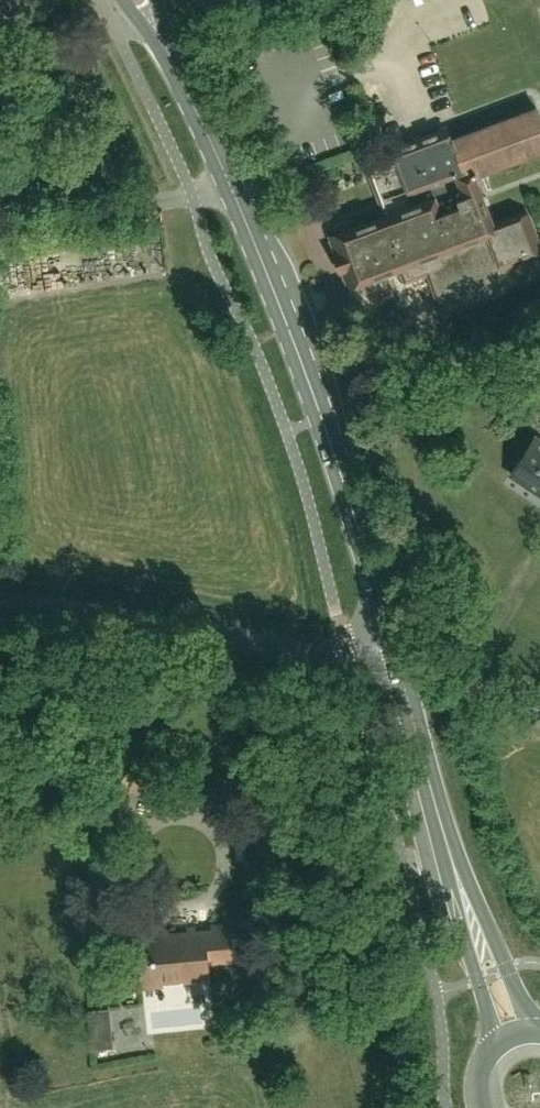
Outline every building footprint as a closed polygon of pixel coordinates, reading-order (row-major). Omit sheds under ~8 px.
[(352,285),(400,268),(404,282),(427,273),(443,314),(539,277),(539,252),(525,214),(495,226),(476,175),(539,151),(539,115),(537,107),(452,139),(447,128),(392,149),(396,161),(374,170),(391,214),(341,232),(334,235),(341,255),(352,285)] [(539,492),(539,443),(534,439),(511,473),(539,492)] [(108,767),(139,794),(185,743),(154,716),(108,767)] [(133,933),(139,986),(211,978),(209,960),(233,957),(229,922),(133,933)] [(114,1049),(110,1010),(89,1012),(92,1051),(114,1049)]
